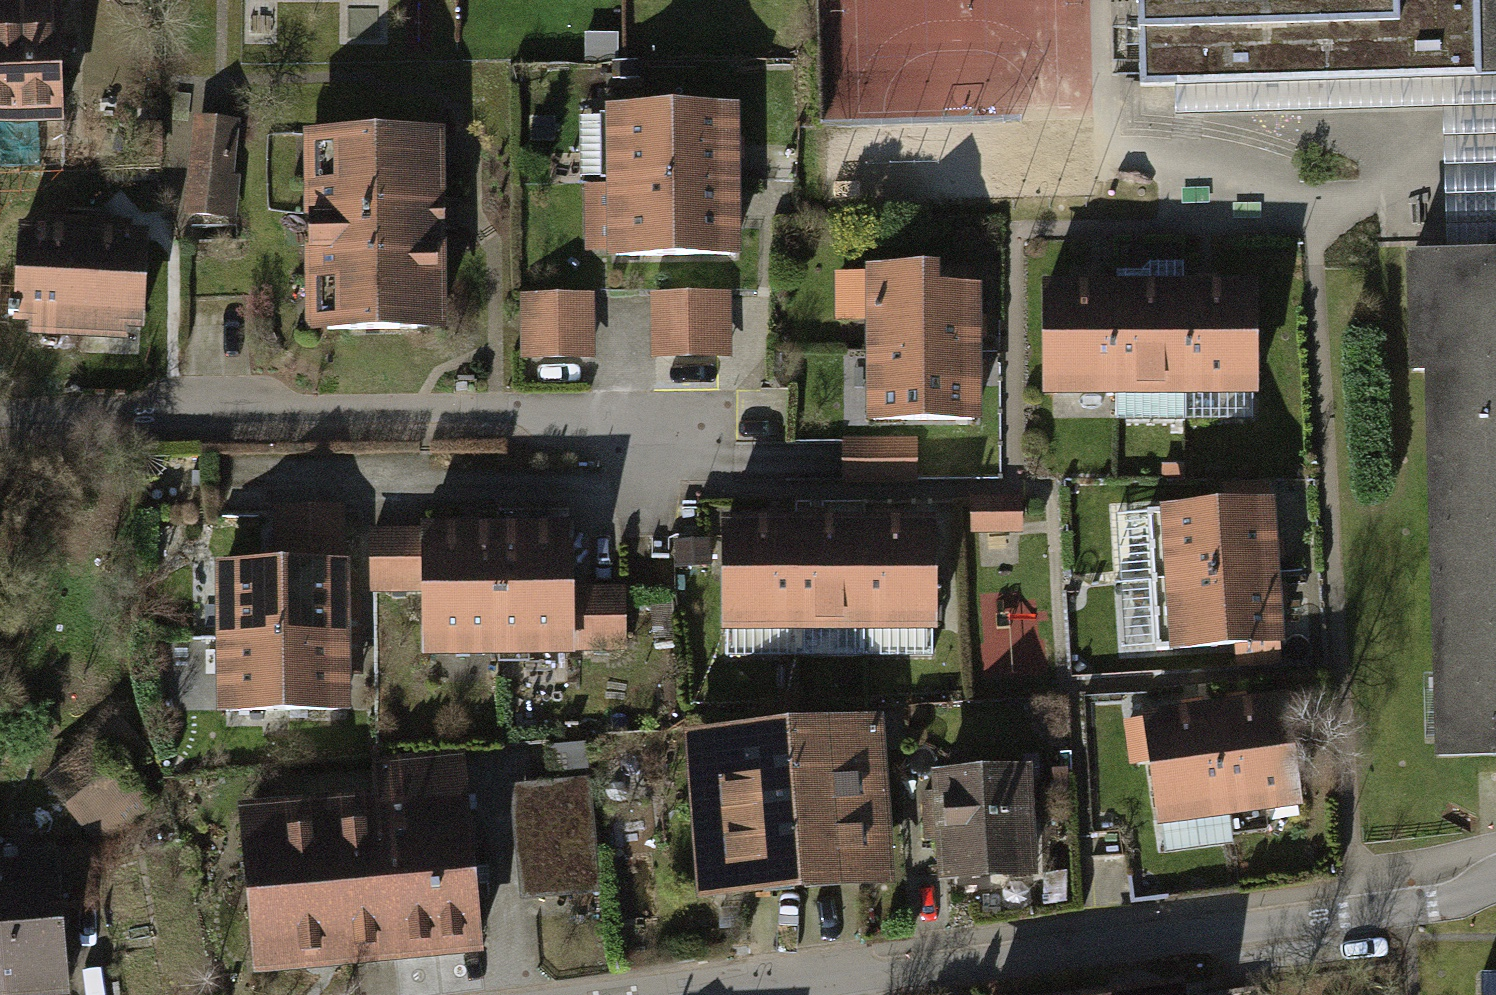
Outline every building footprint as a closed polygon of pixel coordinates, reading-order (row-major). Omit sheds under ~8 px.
[(60,116),(58,0),(0,0),(0,118),(60,116)] [(1143,84),(1178,83),(1484,75),(1482,0),(1140,0),(1143,84)] [(1484,75),(1178,83),(1179,116),(1446,108),(1450,257),(1495,256),(1495,0),(1482,0),(1484,75)] [(743,104),(588,102),(587,251),(742,252),(743,104)] [(239,120),(194,115),(183,215),(236,221),(241,178),(232,177),(239,120)] [(160,153),(158,126),(139,127),(140,155),(160,153)] [(441,128),(300,132),(305,322),(446,319),(441,128)] [(16,316),(79,319),(84,222),(62,221),(50,234),(22,232),(16,316)] [(105,223),(84,222),(79,319),(140,322),(145,240),(118,238),(105,223)] [(1409,258),(1413,374),(1428,373),(1440,758),(1495,756),(1495,256),(1450,257),(1409,258)] [(979,267),(862,265),(860,423),(977,424),(979,267)] [(1254,284),(1048,291),(1052,414),(1257,407),(1254,284)] [(594,294),(515,294),(516,355),(594,355),(594,294)] [(728,296),(648,296),(648,360),(728,359),(728,296)] [(915,440),(844,441),(845,482),(916,481),(915,440)] [(1280,498),(1152,506),(1161,650),(1289,641),(1280,498)] [(1019,499),(975,500),(976,530),(1020,529),(1019,499)] [(936,523),(726,521),(724,648),(935,650),(936,523)] [(570,526),(423,530),(428,679),(575,674),(570,526)] [(352,559),(221,559),(222,721),(353,720),(352,559)] [(1285,697),(1138,724),(1160,837),(1306,810),(1285,697)] [(884,717),(689,731),(700,890),(896,876),(884,717)] [(99,736),(28,795),(88,866),(158,807),(99,736)] [(378,817),(390,950),(480,942),(463,764),(374,772),(378,817)] [(1031,769),(936,774),(942,881),(1037,876),(1031,769)] [(588,780),(514,788),(526,897),(601,889),(588,780)] [(378,817),(244,829),(257,963),(390,950),(378,817)] [(56,845),(0,850),(0,994),(69,994),(56,845)] [(1483,982),(1483,994),(1495,994),(1495,982),(1483,982)]
